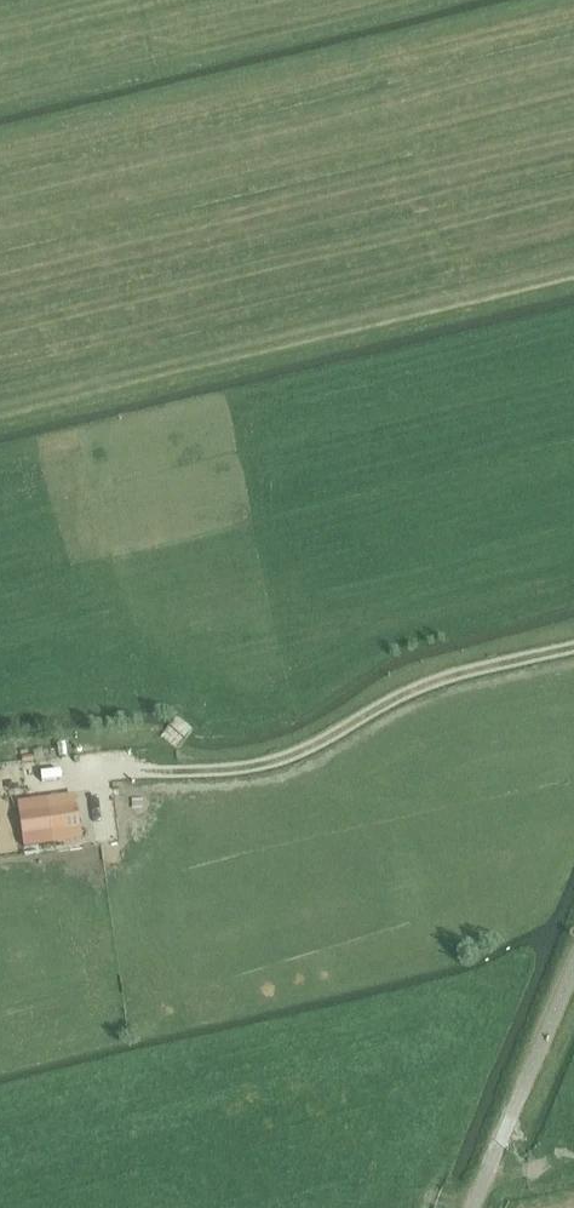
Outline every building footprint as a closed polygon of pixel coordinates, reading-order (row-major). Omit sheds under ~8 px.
[(79,809),(48,813),(51,835),(82,831),(79,809)]
